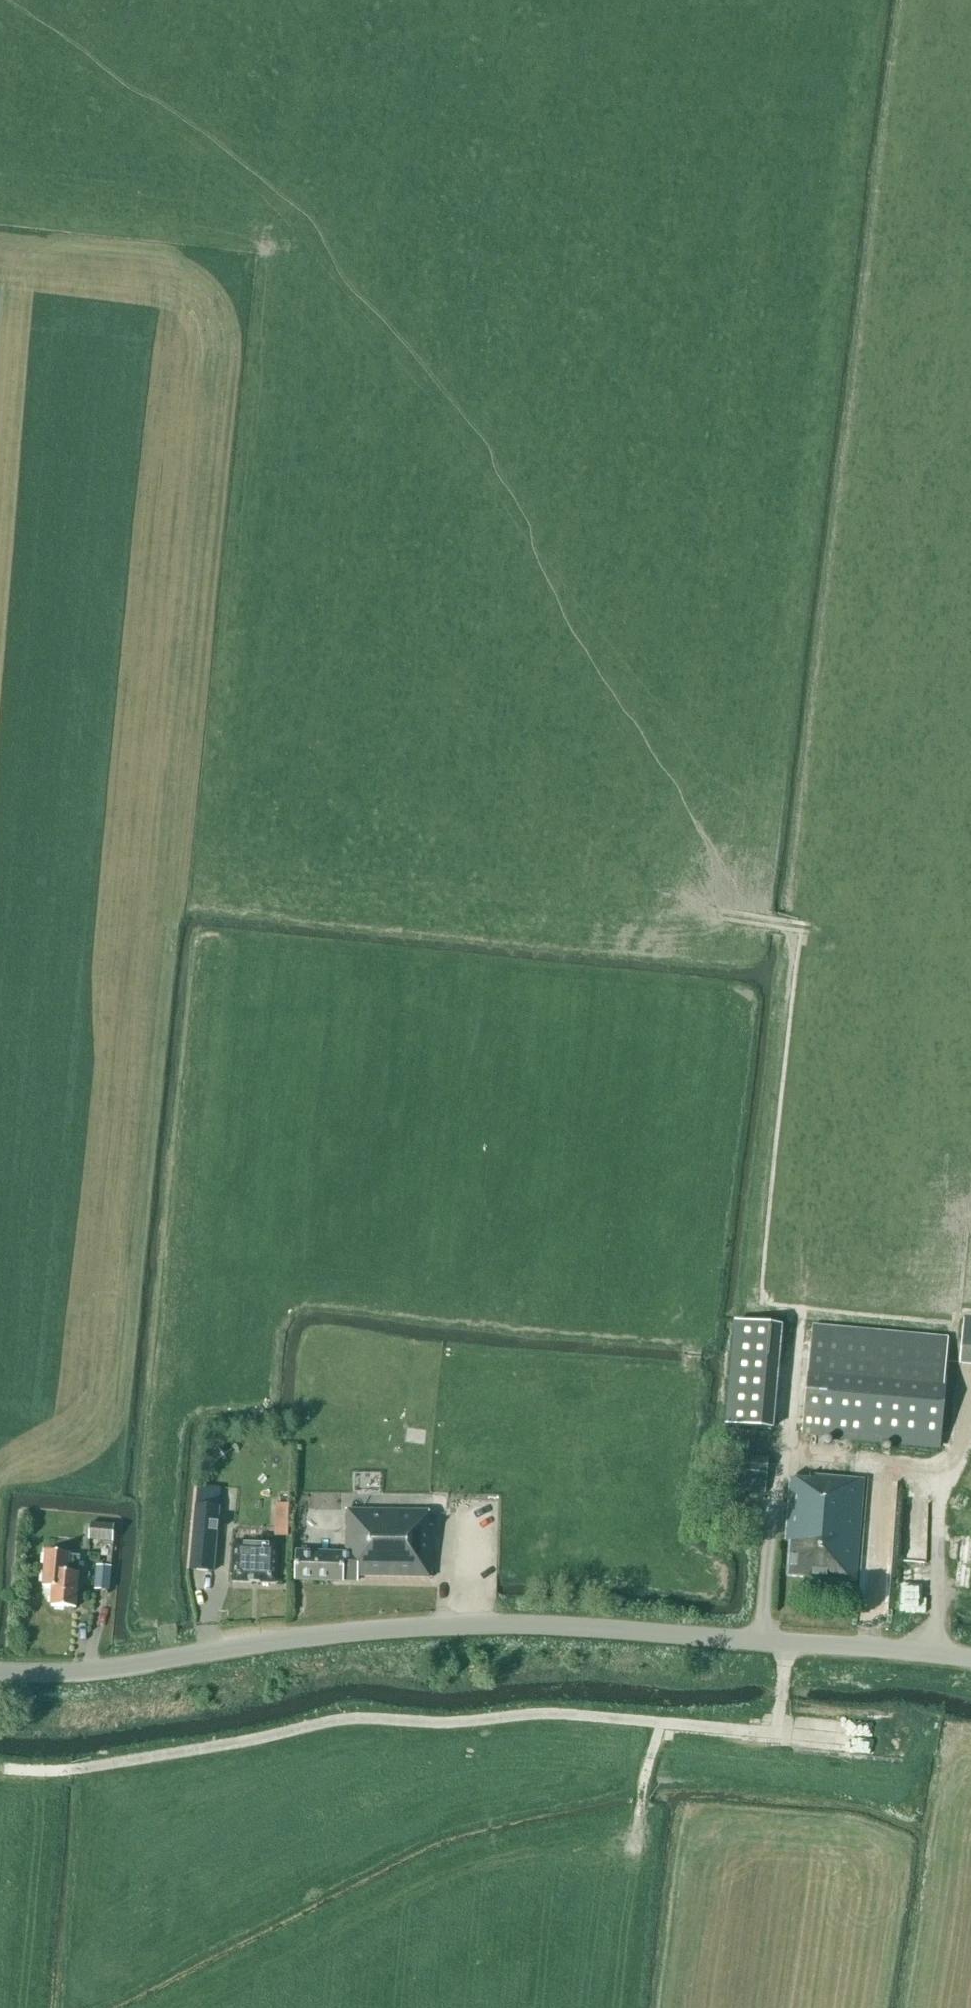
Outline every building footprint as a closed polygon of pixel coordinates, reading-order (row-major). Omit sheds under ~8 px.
[(737,1321),(727,1426),(771,1430),(781,1326),(737,1321)] [(948,1337),(812,1325),(802,1435),(939,1447),(945,1387),(944,1387),(948,1337)] [(747,1458),(744,1491),(766,1493),(768,1460),(747,1458)] [(856,1582),(864,1480),(810,1476),(810,1480),(791,1478),(786,1543),(790,1543),(787,1577),(856,1582)] [(219,1507),(221,1487),(197,1485),(196,1505),(195,1505),(189,1570),(214,1572),(220,1507),(219,1507)] [(288,1537),(289,1505),(276,1504),(275,1537),(288,1537)] [(358,1581),(358,1577),(432,1578),(433,1528),(429,1528),(430,1513),(347,1510),(346,1552),(346,1555),(297,1553),(296,1579),(358,1581)] [(113,1541),(114,1525),(90,1523),(89,1539),(113,1541)] [(233,1583),(276,1584),(278,1548),(234,1546),(233,1583)] [(46,1552),(43,1587),(53,1588),(51,1607),(76,1609),(79,1574),(78,1574),(80,1557),(69,1556),(69,1554),(46,1552)] [(94,1588),(109,1589),(111,1566),(95,1565),(94,1588)]
